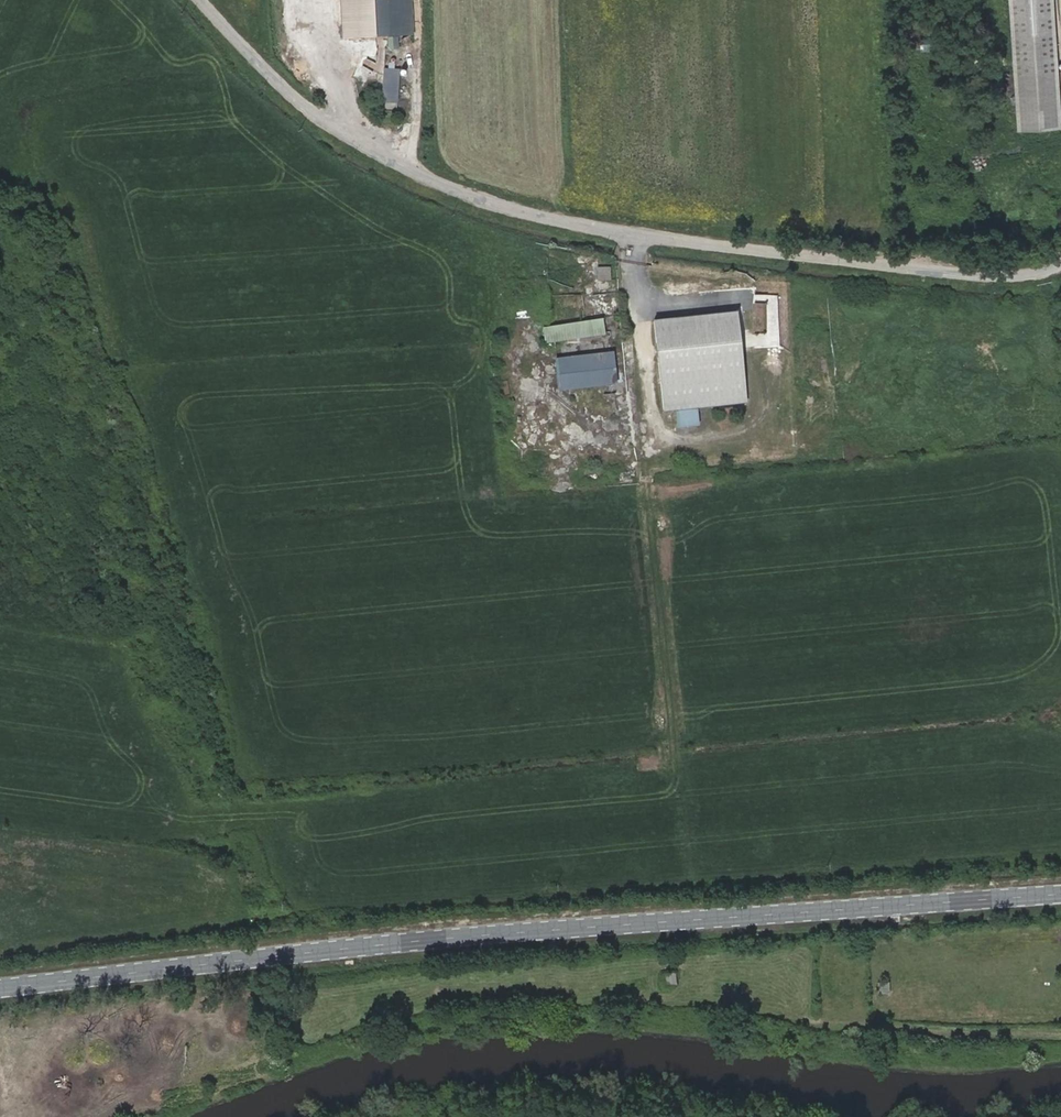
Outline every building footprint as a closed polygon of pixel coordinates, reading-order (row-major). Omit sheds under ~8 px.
[(407,0),(341,0),(343,39),(409,36),(407,0)] [(1060,127),(1060,116),(1055,0),(1010,0),(1016,129),(1060,127)] [(396,102),(398,70),(383,70),(382,101),(396,102)] [(598,265),(598,280),(612,280),(612,266),(598,265)] [(745,401),(736,315),(656,322),(664,409),(676,408),(697,406),(745,401)] [(603,334),(601,320),(542,329),(544,343),(603,334)] [(615,385),(612,354),(556,359),(558,390),(615,385)] [(698,423),(697,406),(676,408),(678,425),(698,423)] [(666,986),(678,984),(676,972),(664,973),(666,986)] [(891,982),(878,982),(878,994),(890,994),(891,982)]
